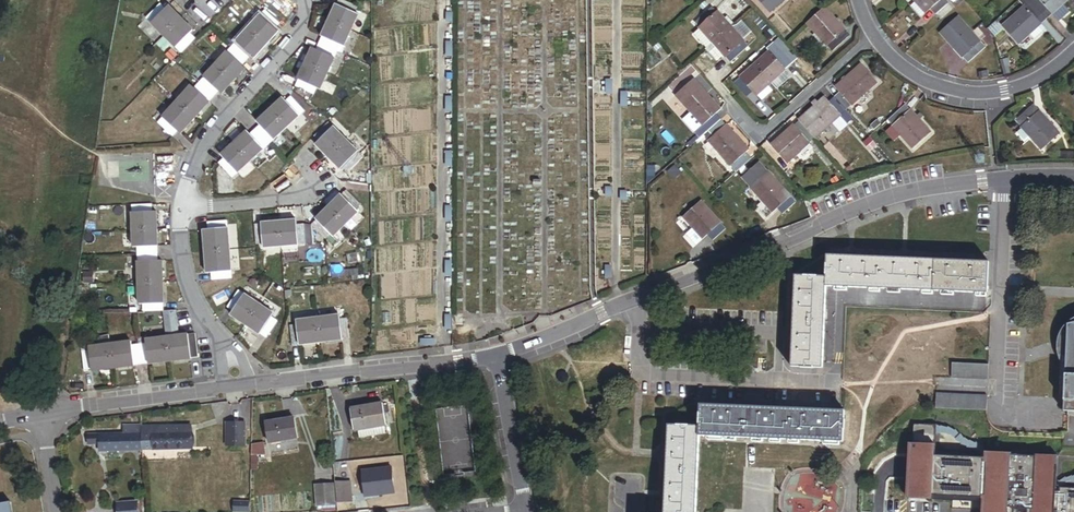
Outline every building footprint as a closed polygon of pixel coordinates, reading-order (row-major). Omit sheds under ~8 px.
[(359,15),(355,14),(358,7),(342,0),(339,0),(330,21),(351,31),(359,15)] [(786,0),(759,0),(771,14),(786,0)] [(946,0),(915,0),(917,3),(926,13),(931,9),(936,14),(948,3),(946,0)] [(1037,20),(1043,15),(1030,0),(1021,0),(1020,1),(1025,6),(1003,26),(1019,44),(1031,34),(1042,25),(1037,20)] [(1069,0),(1030,0),(1043,15),(1049,9),(1053,14),(1064,4),(1069,0)] [(926,13),(917,3),(912,7),(921,17),(926,13)] [(181,19),(169,7),(166,10),(161,4),(147,18),(164,36),(181,19)] [(1056,18),(1068,8),(1064,4),(1053,14),(1056,18)] [(731,28),(724,20),(713,8),(696,23),(701,29),(694,35),(706,49),(731,28)] [(836,21),(825,8),(807,24),(816,34),(827,46),(833,52),(850,37),(839,24),(836,21)] [(266,45),(279,32),(276,30),(280,25),(266,11),(249,30),(266,45)] [(735,24),(728,17),(724,20),(731,28),(731,27),(735,24)] [(986,48),(959,17),(941,32),(967,64),(986,48)] [(196,39),(191,34),(193,31),(181,19),(164,36),(165,36),(156,45),(168,56),(177,48),(182,53),(196,39)] [(344,47),(351,31),(330,21),(320,44),(338,52),(341,46),(344,47)] [(1035,39),(1046,30),(1042,25),(1031,34),(1035,39)] [(749,48),(731,27),(731,28),(706,49),(705,50),(716,63),(725,55),(732,63),(749,48)] [(266,45),(249,30),(233,48),(247,61),(253,56),(255,58),(266,45)] [(820,52),(827,46),(816,34),(813,36),(819,43),(815,46),(820,52)] [(328,74),(338,52),(320,44),(317,50),(313,49),(306,64),(328,74)] [(656,53),(663,47),(660,44),(653,49),(656,53)] [(781,66),(786,60),(775,47),(755,65),(770,83),(785,70),(781,66)] [(243,66),(247,61),(233,48),(216,66),(234,82),(246,69),(243,66)] [(216,66),(209,59),(196,72),(200,75),(195,80),(200,84),(214,97),(220,92),(222,94),(234,82),(216,66)] [(321,90),(328,74),(306,64),(296,87),(315,96),(318,89),(321,90)] [(770,83),(755,65),(735,83),(747,96),(752,91),(762,102),(773,92),(767,85),(770,83)] [(847,111),(878,83),(862,65),(837,88),(840,92),(834,97),(847,111)] [(990,76),(988,70),(979,72),(980,78),(990,76)] [(726,116),(694,79),(688,84),(682,77),(676,82),(683,90),(676,96),(691,113),(683,121),(694,134),(702,126),(704,127),(698,132),(702,136),(703,137),(722,120),(726,116)] [(195,118),(214,97),(200,84),(195,89),(192,87),(178,102),(195,118)] [(287,129),(305,112),(292,97),(286,102),(284,99),(271,111),(287,129)] [(816,139),(847,111),(834,97),(829,102),(826,98),(819,104),(815,107),(800,121),(804,125),(816,139)] [(180,134),(195,118),(178,102),(158,123),(173,137),(178,132),(180,134)] [(932,134),(906,105),(888,121),(893,126),(885,133),(894,143),(901,136),(913,150),(932,134)] [(1022,129),(1042,151),(1062,134),(1041,111),(1036,115),(1032,110),(1018,122),(1023,128),(1022,129)] [(269,145),(287,129),(271,111),(258,122),(261,126),(255,130),(269,145)] [(749,151),(722,120),(703,137),(736,174),(752,160),(747,154),(749,151)] [(347,140),(330,122),(315,136),(320,142),(317,145),(329,158),(347,140)] [(788,164),(816,139),(804,125),(798,130),(794,126),(772,146),(788,164)] [(251,161),(269,145),(255,130),(250,135),(247,132),(235,144),(251,161)] [(364,158),(347,140),(329,158),(341,170),(344,167),(349,172),(364,158)] [(251,161),(235,144),(222,155),(225,158),(219,164),(232,178),(251,161)] [(796,203),(769,173),(766,175),(758,166),(745,178),(753,187),(751,188),(764,203),(768,208),(773,213),(778,209),(783,215),(796,203)] [(356,210),(361,205),(347,191),(330,207),(346,224),(359,213),(356,210)] [(727,231),(702,203),(684,219),(693,230),(687,236),(697,248),(708,238),(713,243),(727,231)] [(768,208),(764,203),(760,206),(764,211),(768,208)] [(157,229),(157,212),(153,212),(153,205),(133,206),(134,230),(157,229)] [(346,224),(330,207),(313,224),(313,225),(335,248),(340,243),(334,236),(346,224)] [(314,242),(313,225),(313,224),(297,225),(297,220),(280,222),(282,245),(314,242)] [(230,250),(228,222),(208,223),(208,231),(204,231),(206,252),(230,250)] [(282,245),(280,222),(255,224),(257,244),(259,244),(260,253),(266,253),(265,247),(282,245)] [(158,254),(157,229),(134,230),(134,247),(138,247),(139,255),(158,254)] [(232,279),(230,250),(206,252),(207,274),(211,274),(212,281),(232,279)] [(163,282),(162,261),(159,261),(158,254),(139,255),(140,283),(163,282)] [(988,294),(989,264),(828,256),(827,277),(827,286),(988,294)] [(823,368),(827,286),(827,277),(796,276),(792,367),(823,368)] [(164,312),(163,282),(140,283),(140,306),(144,305),(144,313),(164,312)] [(246,325),(259,305),(238,292),(228,309),(233,312),(231,315),(246,325)] [(267,338),(279,319),(259,305),(246,325),(267,338)] [(199,358),(196,334),(180,336),(176,311),(164,312),(167,337),(170,361),(199,358)] [(85,325),(87,314),(75,313),(73,324),(85,325)] [(463,324),(464,316),(453,316),(453,328),(457,328),(457,324),(463,324)] [(350,339),(348,320),(340,321),(340,317),(318,319),(321,342),(350,339)] [(525,327),(521,317),(511,321),(515,331),(525,327)] [(321,342),(318,319),(298,322),(299,326),(290,327),(292,346),(321,342)] [(1068,325),(1067,339),(1067,347),(1060,347),(1060,362),(1066,362),(1064,412),(1073,412),(1073,324),(1068,325)] [(111,344),(110,335),(99,337),(100,346),(89,347),(89,342),(83,342),(84,352),(82,352),(85,372),(114,368),(111,344)] [(170,361),(167,337),(147,340),(147,344),(140,345),(142,365),(170,361)] [(437,347),(438,339),(422,339),(422,347),(437,347)] [(142,365),(140,345),(133,346),(132,342),(111,344),(114,368),(142,365)] [(990,377),(990,362),(954,361),(953,376),(990,377)] [(989,408),(989,394),(938,392),(938,406),(989,408)] [(383,407),(383,404),(351,409),(355,430),(360,429),(386,425),(384,413),(383,407)] [(844,442),(845,412),(701,406),(700,427),(700,436),(844,442)] [(298,439),(295,418),(266,423),(270,443),(298,439)] [(246,445),(246,423),(229,423),(229,445),(246,445)] [(1058,457),(1035,456),(1035,457),(1011,456),(1011,454),(988,453),(988,461),(984,461),(985,458),(935,456),(937,425),(913,424),(909,499),(928,500),(928,503),(932,503),(932,497),(982,500),(982,497),(986,498),(985,511),(981,511),(1073,511),(1073,490),(1059,489),(1059,493),(1056,492),(1056,484),(1058,457)] [(388,433),(386,425),(360,429),(362,438),(388,433)] [(700,427),(669,425),(665,511),(697,511),(700,436),(700,427)] [(984,449),(978,445),(972,441),(968,441),(954,430),(947,427),(937,426),(936,433),(946,434),(961,444),(966,447),(974,450),(981,454),(985,458),(984,461),(988,461),(988,453),(984,449)] [(192,448),(191,433),(174,434),(174,427),(146,428),(146,435),(143,435),(144,450),(192,448)] [(144,450),(143,435),(141,435),(140,428),(126,428),(126,436),(88,437),(89,443),(100,443),(101,451),(144,450)] [(267,455),(264,443),(253,445),(252,455),(267,455)] [(1065,478),(1056,484),(1056,492),(1059,493),(1059,489),(1063,487),(1069,484),(1073,483),(1073,477),(1065,478)] [(353,501),(351,482),(336,483),(338,503),(352,501),(353,501)] [(337,505),(335,484),(317,486),(319,506),(323,506),(337,505)] [(353,510),(352,501),(338,503),(339,511),(353,510)] [(251,511),(251,503),(233,503),(232,511),(236,511),(249,511),(251,511)] [(13,504),(0,506),(0,511),(14,511),(13,504)] [(134,510),(131,510),(131,504),(118,505),(119,511),(134,511),(134,510)]
